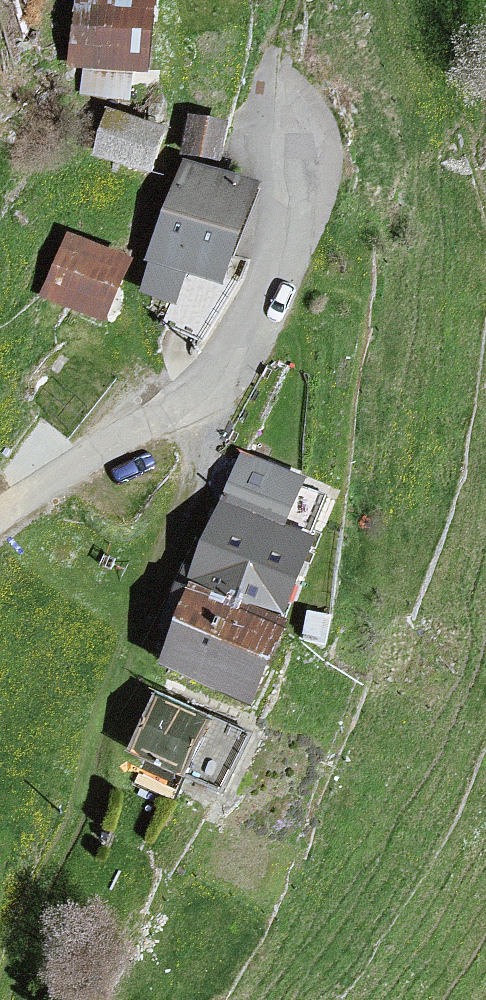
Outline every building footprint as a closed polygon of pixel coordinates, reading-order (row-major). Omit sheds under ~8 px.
[(69,65),(84,67),(81,95),(130,100),(133,68),(148,70),(155,0),(76,0),(69,65)] [(166,129),(108,111),(94,157),(152,175),(166,129)] [(226,120),(190,114),(183,153),(220,159),(226,120)] [(256,186),(185,161),(150,258),(155,260),(145,289),(176,300),(187,270),(221,282),(256,186)] [(128,259),(66,234),(41,294),(104,320),(128,259)] [(305,477),(242,452),(223,502),(309,538),(327,494),(302,484),(305,477)] [(315,540),(309,538),(223,502),(190,582),(282,620),(315,540)] [(179,583),(159,638),(168,641),(161,660),(250,697),(280,625),(188,587),(179,583)] [(332,612),(306,610),(303,642),(328,645),(332,612)] [(249,735),(154,694),(129,751),(225,792),(249,735)]
